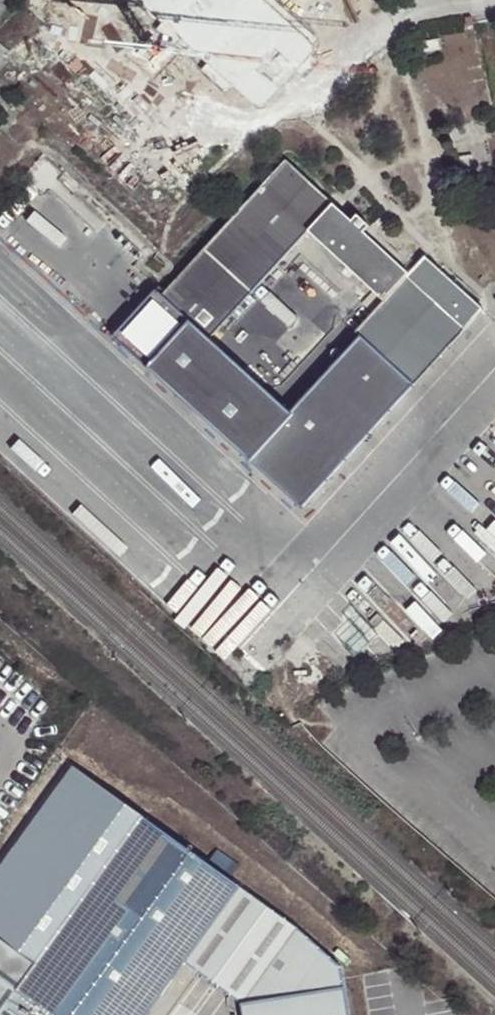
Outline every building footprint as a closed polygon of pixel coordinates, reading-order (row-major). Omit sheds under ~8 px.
[(293,40),(284,32),(275,35),(271,24),(265,26),(261,15),(254,17),(252,5),(247,6),(234,23),(208,0),(199,0),(183,16),(194,26),(156,66),(197,104),(207,94),(216,103),(226,94),(235,102),(245,92),(266,111),(285,90),(275,81),(304,50),(293,40)] [(244,7),(247,6),(252,5),(254,17),(261,15),(265,26),(271,24),(275,35),(284,32),(293,40),(308,25),(313,19),(328,3),(324,0),(242,0),(244,7)] [(304,227),(329,199),(282,155),(158,289),(152,283),(109,330),(296,504),(477,307),(416,250),(401,266),(375,293),(370,288),(359,301),(368,310),(351,329),(356,334),(286,410),(204,335),(304,227)] [(351,218),(329,199),(304,227),(370,288),(375,293),(401,266),(363,230),(368,225),(356,213),(351,218)] [(0,874),(0,1014),(148,1014),(185,963),(242,1004),(243,1014),(349,1014),(342,967),(298,928),(72,769),(0,874)]
